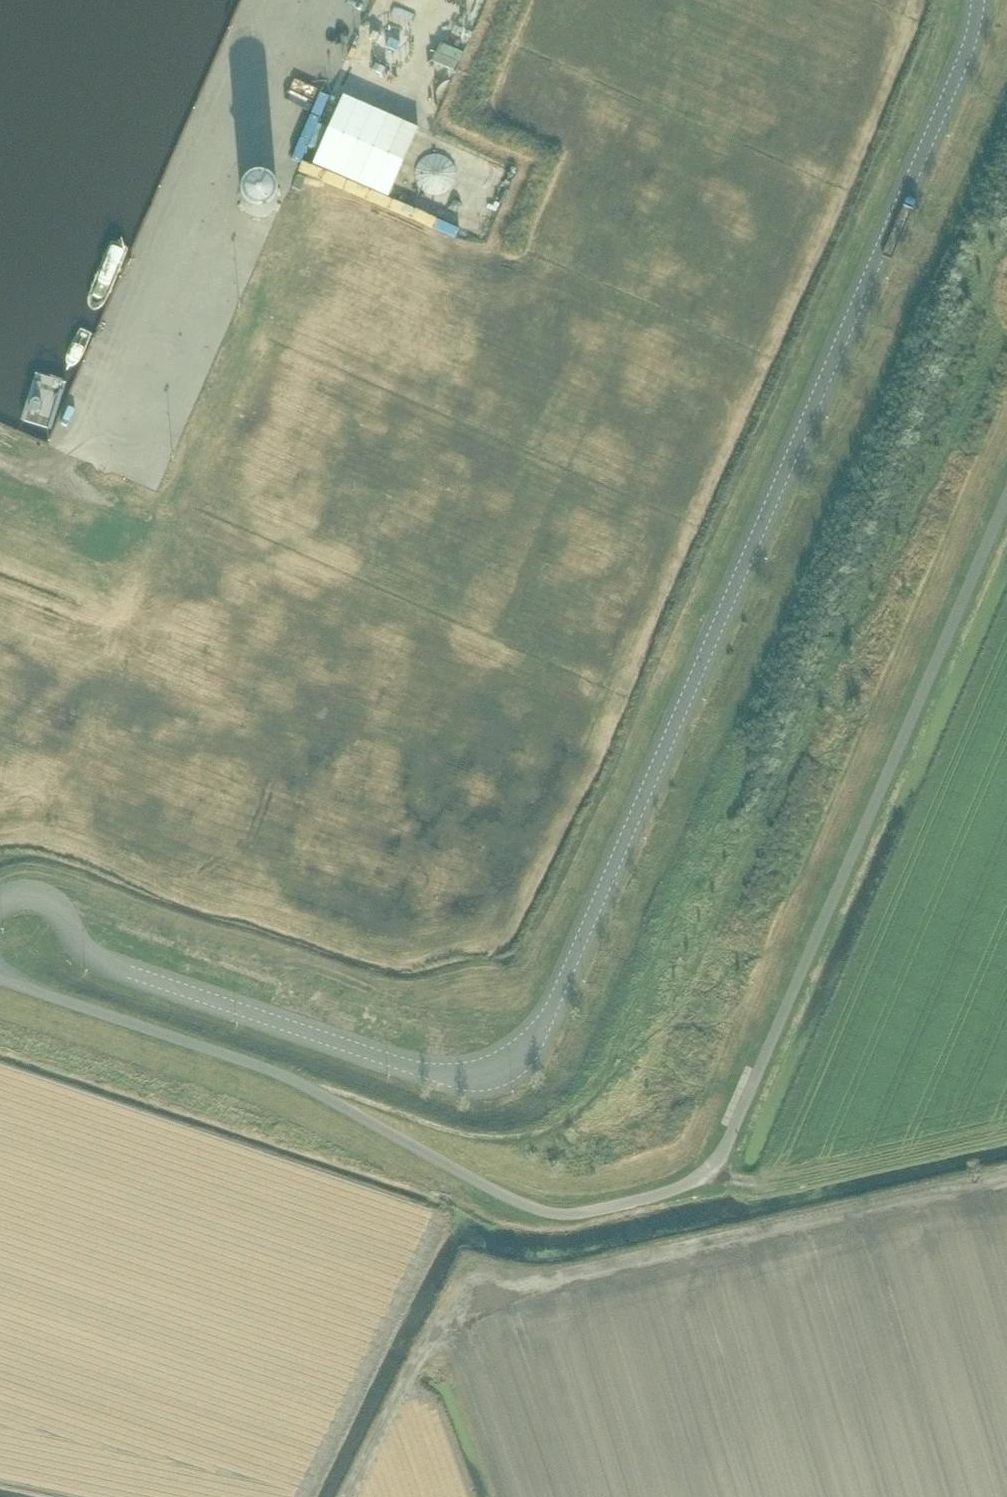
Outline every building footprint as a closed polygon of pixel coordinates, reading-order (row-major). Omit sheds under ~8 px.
[(372,39),(370,50),(373,61),(381,71),(392,76),(405,76),(416,70),(423,61),(426,48),(423,37),(415,27),(409,23),(401,21),(393,21),(385,24),(377,30),(372,39)] [(354,164),(363,167),(372,167),(381,163),(388,156),(392,147),(391,137),(387,128),(380,121),(371,118),(360,119),(351,123),(345,131),(342,141),(343,150),(347,158),(354,164)]
